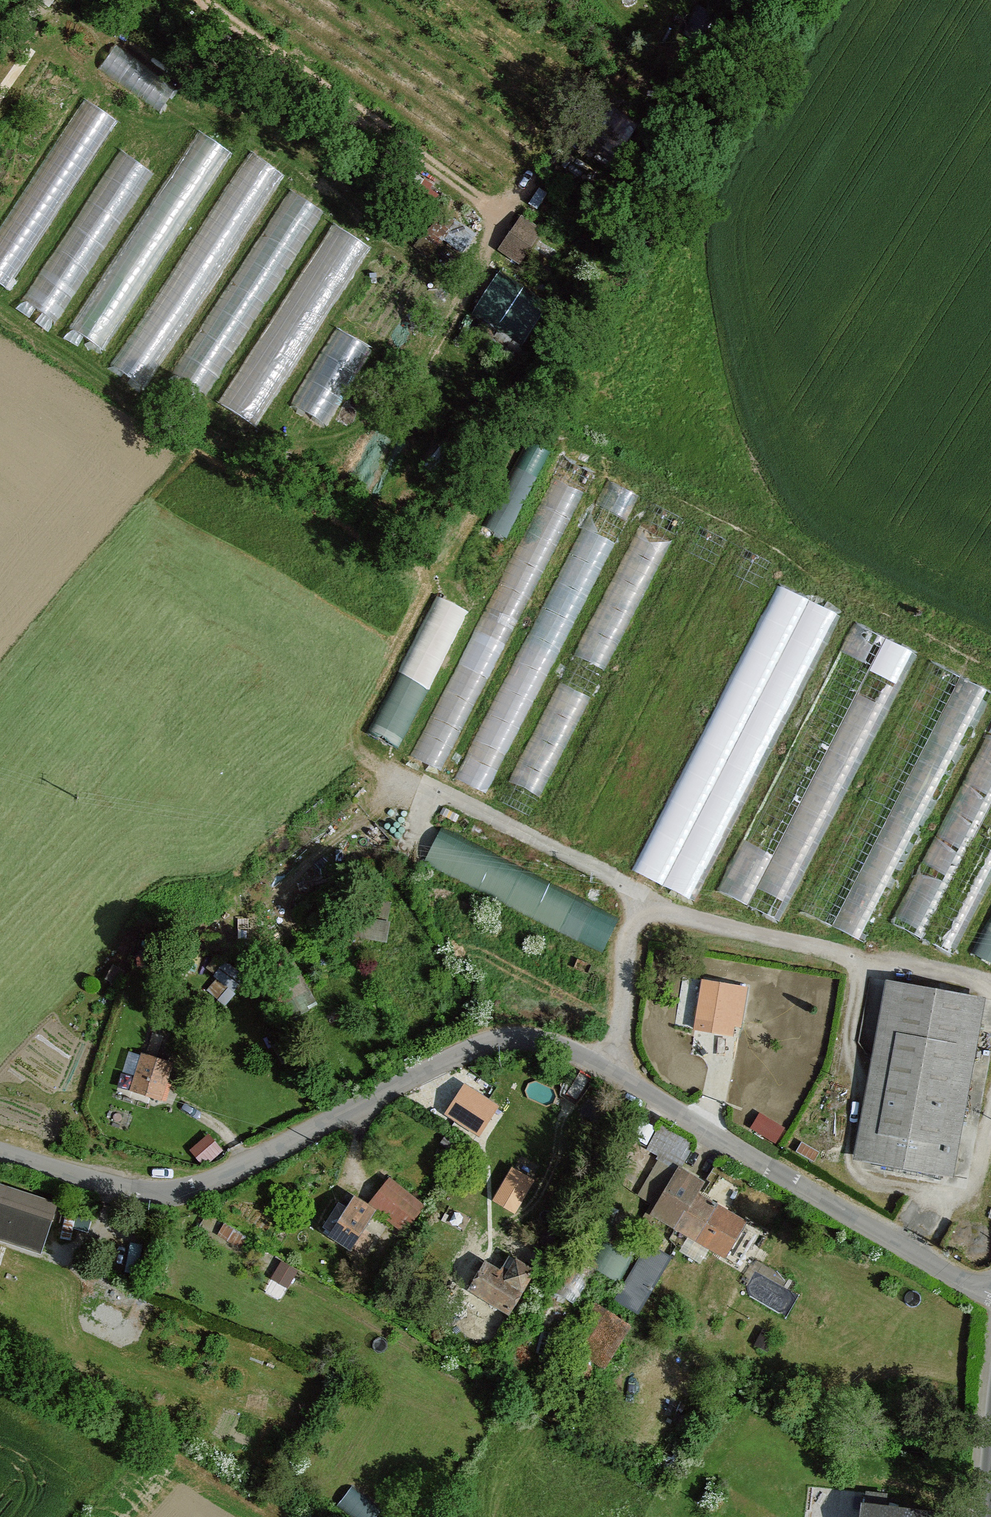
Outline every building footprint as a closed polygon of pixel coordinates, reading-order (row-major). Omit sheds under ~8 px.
[(103,67),(168,111),(184,87),(119,43),(103,67)] [(120,116),(87,95),(0,232),(0,277),(12,285),(120,116)] [(104,357),(233,147),(200,127),(70,337),(104,357)] [(65,325),(150,164),(116,146),(34,301),(46,307),(43,313),(65,325)] [(152,386),(283,167),(250,147),(119,367),(152,386)] [(216,396),(321,202),(287,184),(182,378),(216,396)] [(263,424),(370,239),(333,218),(226,403),(263,424)] [(521,220),(502,246),(517,257),(537,231),(521,220)] [(476,312),(530,341),(551,301),(498,272),(476,312)] [(297,401),(333,420),(373,342),(336,324),(297,401)] [(530,439),(492,526),(512,534),(550,447),(530,439)] [(420,754),(449,768),(583,487),(555,473),(420,754)] [(464,776),(494,791),(638,490),(608,475),(464,776)] [(641,519),(582,654),(612,667),(672,532),(641,519)] [(773,578),(645,872),(704,898),(832,604),(773,578)] [(403,745),(470,606),(440,591),(372,730),(403,745)] [(873,668),(901,681),(916,648),(888,635),(873,668)] [(957,670),(842,925),(873,939),(987,684),(957,670)] [(564,679),(514,778),(543,792),(593,693),(564,679)] [(760,883),(794,899),(896,689),(885,684),(880,695),(860,685),(778,852),(745,836),(721,886),(752,901),(760,883)] [(986,729),(902,921),(932,934),(990,799),(990,731),(986,729)] [(441,831),(426,864),(609,945),(624,912),(441,831)] [(990,877),(990,848),(950,942),(961,947),(990,877)] [(385,922),(356,916),(353,935),(386,941),(390,923),(385,922)] [(976,951),(990,958),(990,920),(976,951)] [(223,964),(216,975),(234,987),(241,976),(223,964)] [(112,967),(106,978),(116,984),(122,973),(112,967)] [(736,989),(704,984),(697,1027),(729,1032),(736,989)] [(985,1002),(891,985),(859,1162),(953,1179),(985,1002)] [(168,1065),(142,1057),(133,1089),(159,1097),(168,1065)] [(467,1091),(452,1114),(478,1131),(493,1108),(467,1091)] [(762,1112),(756,1126),(781,1137),(787,1124),(762,1112)] [(687,1159),(695,1138),(661,1124),(653,1146),(687,1159)] [(681,1171),(656,1214),(726,1255),(744,1224),(697,1196),(704,1185),(681,1171)] [(510,1176),(499,1193),(519,1205),(529,1188),(510,1176)] [(391,1182),(373,1205),(403,1229),(421,1207),(391,1182)] [(11,1190),(2,1215),(46,1230),(55,1205),(11,1190)] [(339,1204),(324,1229),(365,1254),(373,1240),(360,1233),(373,1212),(354,1201),(348,1210),(339,1204)] [(618,1299),(643,1311),(672,1252),(647,1240),(618,1299)] [(622,1273),(630,1249),(612,1243),(604,1267),(622,1273)] [(282,1264),(273,1279),(287,1287),(295,1272),(282,1264)] [(487,1267),(472,1291),(509,1313),(533,1273),(517,1264),(508,1279),(487,1267)] [(632,1326),(594,1303),(568,1346),(605,1369),(632,1326)] [(341,1501),(360,1516),(377,1516),(384,1508),(356,1484),(341,1501)] [(858,1502),(856,1516),(965,1516),(965,1515),(858,1502)]
